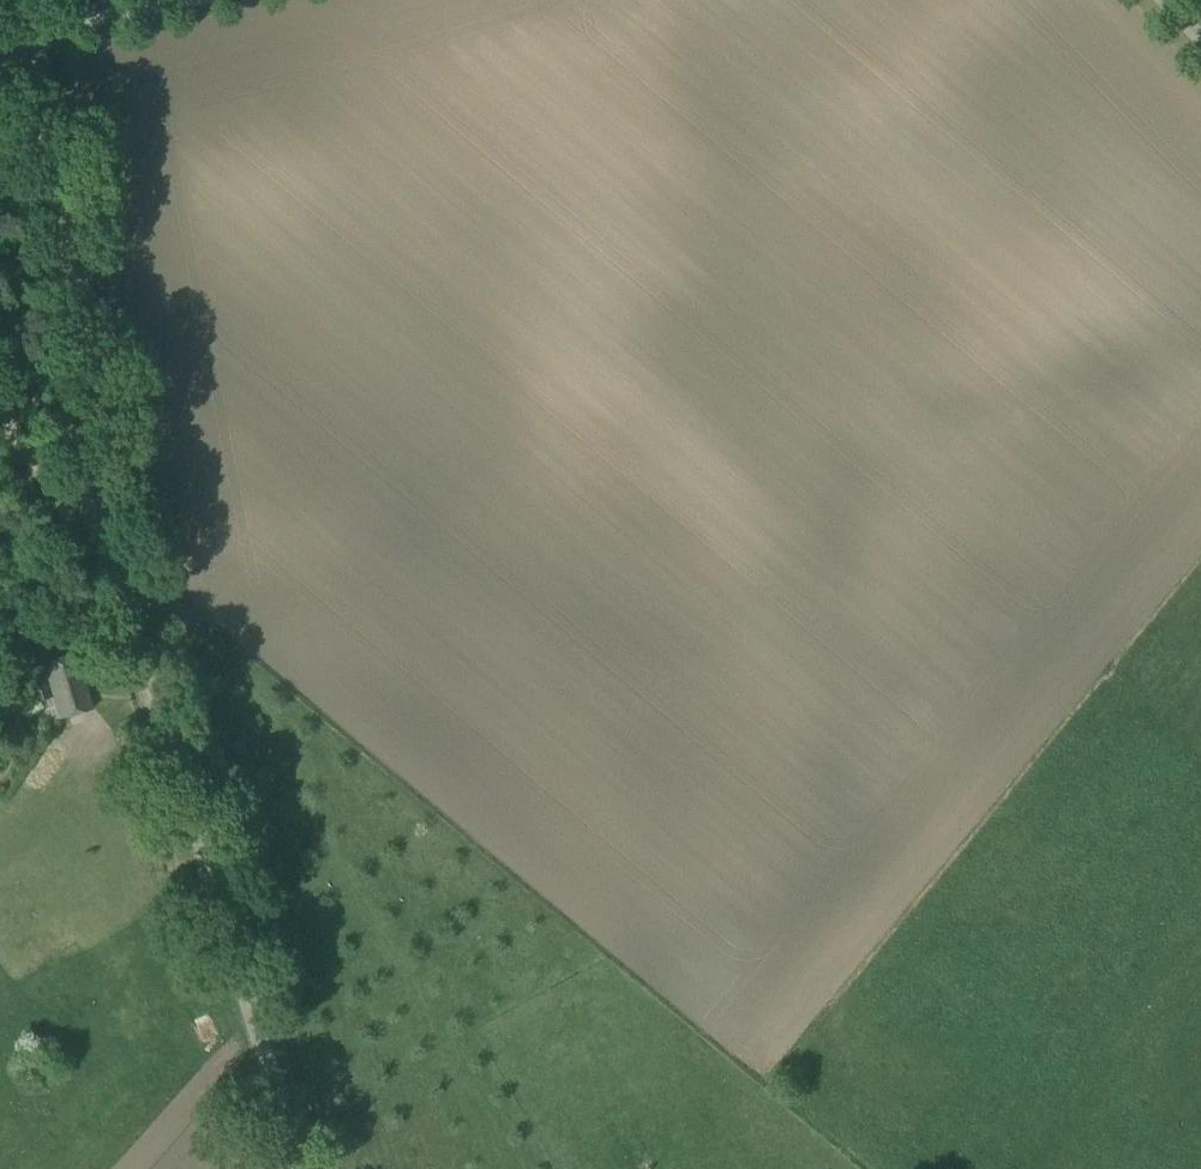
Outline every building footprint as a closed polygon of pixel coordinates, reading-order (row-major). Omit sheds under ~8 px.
[(42,663),(42,666),(22,671),(31,703),(52,698),(58,719),(93,708),(76,653),(42,663)]
